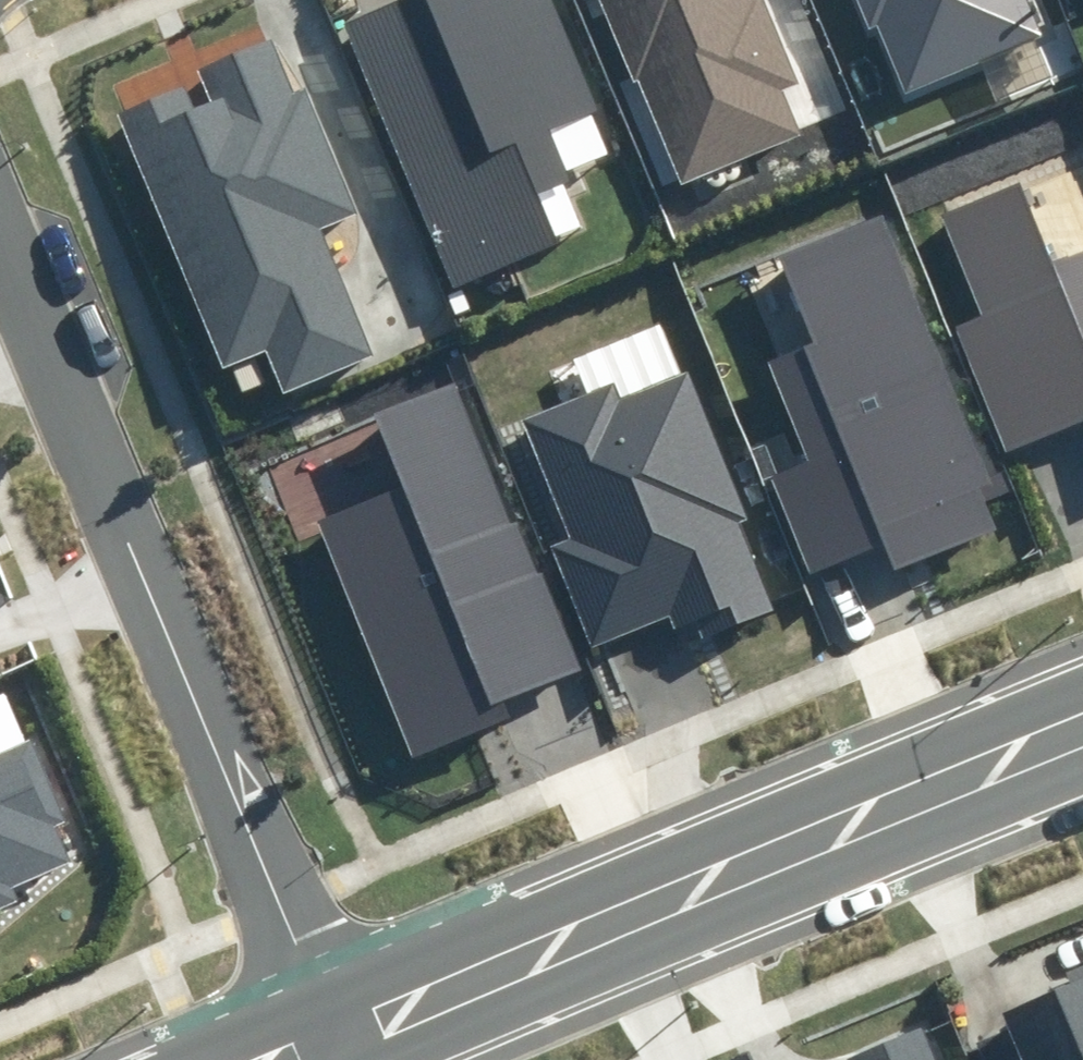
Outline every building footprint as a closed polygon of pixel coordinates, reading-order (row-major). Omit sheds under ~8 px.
[(557,0),(386,0),(346,17),(457,281),(585,227),(562,172),(619,148),(557,0)] [(759,0),(599,0),(679,187),(804,133),(783,85),(793,81),(759,0)] [(1026,0),(854,0),(866,30),(879,25),(907,92),(1041,37),(1026,0)] [(297,98),(273,41),(195,73),(206,100),(195,105),(186,84),(116,112),(220,363),(263,346),(282,390),(372,353),(323,233),(360,218),(308,93),(297,98)] [(956,326),(1008,453),(1082,423),(1082,250),(1046,265),(1015,187),(947,215),(987,313),(956,326)] [(800,458),(762,474),(806,579),(883,547),(893,570),(994,528),(979,493),(992,488),(880,221),(779,263),(811,340),(760,361),(800,458)] [(490,288),(492,292),(495,294),(499,296),(503,296),(507,294),(510,292),(512,288),(513,284),(513,280),(511,277),(508,274),(504,272),(501,272),(497,272),(494,274),(491,277),(489,281),(489,284),(490,288)] [(615,381),(528,415),(577,536),(555,544),(594,643),(674,611),(687,644),(777,608),(743,522),(753,518),(694,371),(622,399),(615,381)] [(467,376),(371,414),(401,490),(317,522),(408,754),(510,714),(505,700),(582,670),(467,376)] [(24,901),(16,884),(75,859),(27,746),(0,757),(0,912),(24,901)] [(979,1043),(986,1059),(1082,1059),(1082,966),(1067,973),(1072,985),(1003,1014),(1010,1030),(979,1043)] [(923,1029),(850,1059),(936,1059),(923,1029)]
